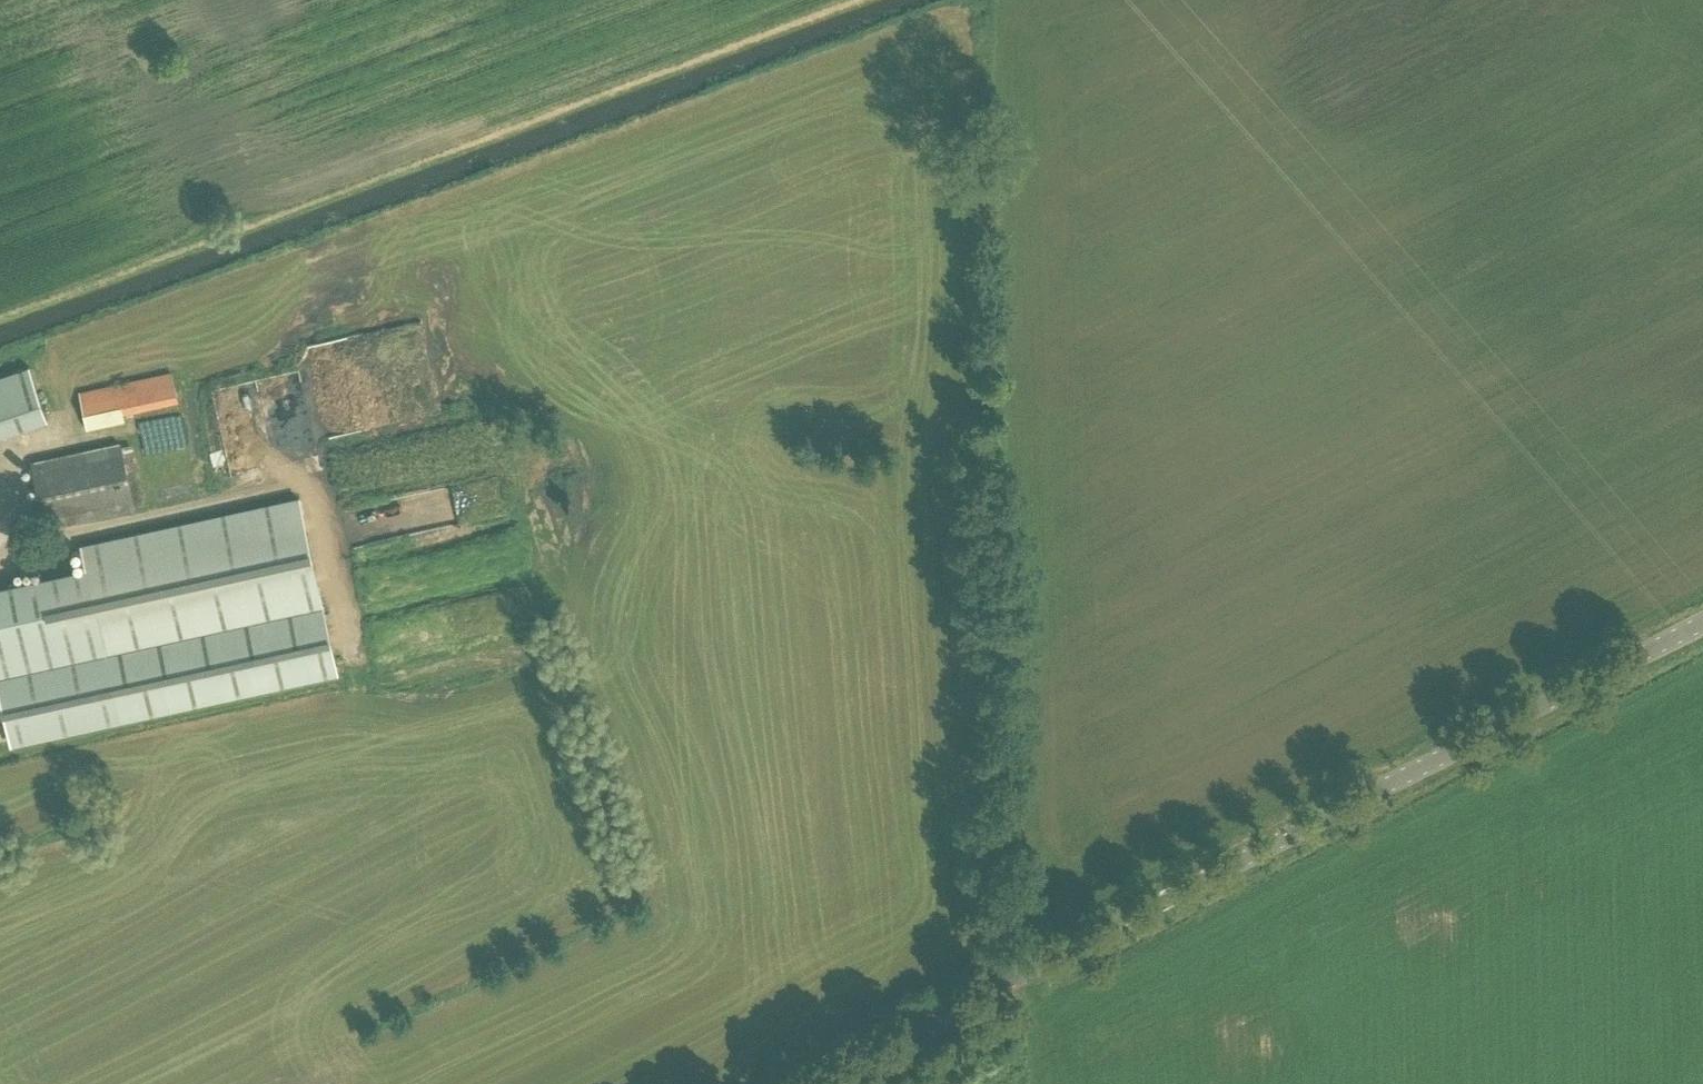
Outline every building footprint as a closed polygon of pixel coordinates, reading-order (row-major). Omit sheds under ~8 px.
[(47,418),(29,367),(0,376),(0,434),(47,418)] [(177,399),(171,373),(79,393),(86,428),(125,420),(123,411),(177,399)] [(218,407),(260,466),(314,427),(300,407),(293,411),(279,391),(265,401),(252,382),(218,407)] [(46,527),(134,507),(120,445),(32,464),(46,527)] [(80,545),(85,567),(0,586),(0,699),(10,746),(338,674),(299,496),(80,545)] [(376,501),(378,524),(382,524),(384,539),(419,536),(416,498),(376,501)]
